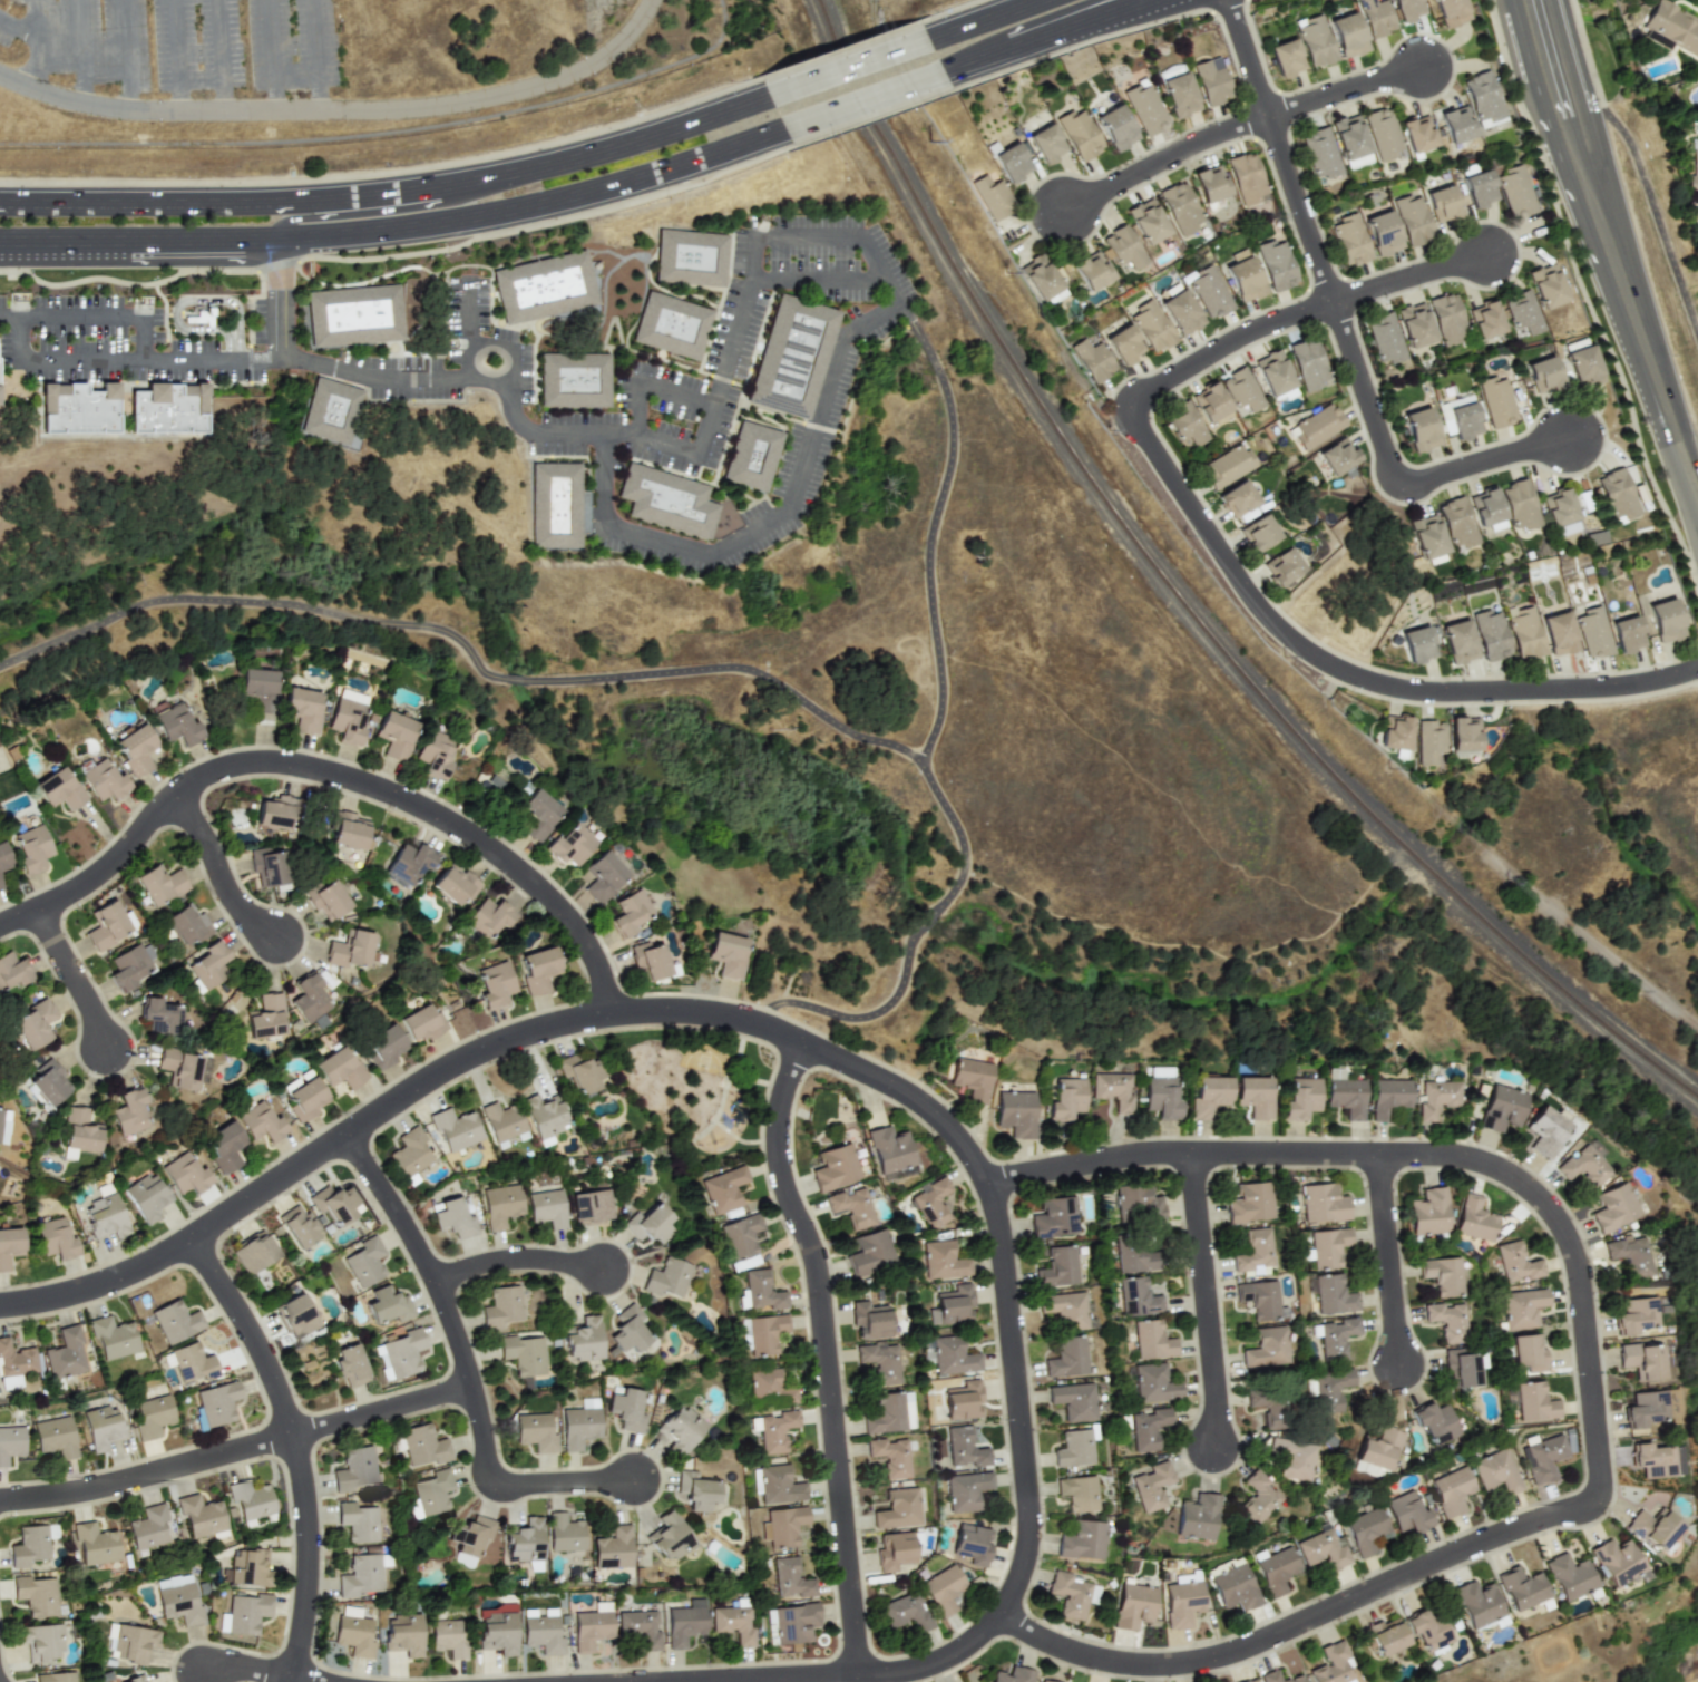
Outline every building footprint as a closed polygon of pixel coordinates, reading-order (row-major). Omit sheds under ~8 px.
[(1375,2),(1374,0),(1357,0),(1370,38),(1396,30),(1386,0),(1382,0),(1375,2)] [(1400,24),(1414,19),(1413,16),(1425,12),(1421,0),(1392,0),(1400,24)] [(1464,0),(1434,0),(1444,29),(1471,19),(1464,0)] [(1697,57),(1697,20),(1658,0),(1654,0),(1640,28),(1697,57)] [(1342,59),(1369,50),(1355,11),(1329,20),(1342,59)] [(1337,60),(1321,13),(1295,22),(1311,68),(1337,60)] [(1306,69),(1295,38),(1269,47),(1279,78),(1306,69)] [(1193,64),(1206,107),(1233,98),(1223,67),(1213,70),(1209,59),(1193,64)] [(1478,128),(1505,119),(1489,70),(1463,79),(1478,128)] [(1175,120),(1201,109),(1187,71),(1160,81),(1175,120)] [(1122,92),(1144,137),(1169,124),(1147,79),(1122,92)] [(1138,139),(1119,103),(1095,116),(1114,152),(1138,139)] [(1447,144),(1475,137),(1467,105),(1440,112),(1447,144)] [(1363,114),(1377,163),(1404,156),(1390,106),(1363,114)] [(1055,119),(1079,162),(1104,148),(1083,109),(1074,114),(1072,109),(1055,119)] [(1345,170),(1372,161),(1357,114),(1331,122),(1345,170)] [(1436,145),(1427,114),(1400,123),(1410,154),(1436,145)] [(1028,135),(1043,164),(1067,151),(1052,122),(1028,135)] [(1327,127),(1300,134),(1314,181),(1341,173),(1327,127)] [(1696,149),(1691,149),(1691,175),(1686,175),(1687,189),(1697,189),(1697,138),(1695,138),(1696,149)] [(1032,171),(1023,151),(1028,148),(1024,139),(993,154),(1007,183),(1032,171)] [(1225,160),(1242,207),(1269,197),(1252,151),(1225,160)] [(1537,210),(1522,163),(1504,169),(1506,174),(1497,177),(1510,219),(1537,210)] [(1229,195),(1219,164),(1192,172),(1202,203),(1229,195)] [(1485,206),(1484,203),(1498,199),(1490,169),(1463,177),(1472,210),(1485,206)] [(973,180),(989,220),(1014,209),(1002,179),(990,184),(986,175),(973,180)] [(1203,224),(1184,180),(1158,191),(1178,236),(1203,224)] [(1433,222),(1460,217),(1454,186),(1427,191),(1433,222)] [(1435,238),(1420,196),(1411,199),(1409,194),(1392,200),(1409,247),(1435,238)] [(1144,246),(1169,233),(1150,197),(1126,210),(1144,246)] [(1376,257),(1403,248),(1390,209),(1364,218),(1376,257)] [(1371,258),(1356,213),(1330,221),(1345,266),(1371,258)] [(1146,263),(1127,224),(1101,236),(1115,266),(1127,260),(1131,270),(1146,263)] [(660,284),(723,291),(729,240),(665,233),(660,284)] [(1299,282),(1284,241),(1275,244),(1273,239),(1255,245),(1272,292),(1299,282)] [(1085,291),(1111,281),(1099,251),(1073,262),(1085,291)] [(1266,293),(1249,251),(1236,257),(1237,260),(1224,265),(1240,303),(1266,293)] [(1043,307),(1067,291),(1041,253),(1018,268),(1043,307)] [(599,305),(513,327),(500,278),(587,256),(599,305)] [(1539,309),(1566,302),(1556,263),(1529,270),(1539,309)] [(1234,307),(1210,264),(1195,272),(1197,277),(1188,282),(1209,321),(1234,307)] [(1159,303),(1180,337),(1204,322),(1183,288),(1159,303)] [(1514,329),(1524,325),(1529,336),(1544,330),(1528,289),(1502,299),(1514,329)] [(406,341),(314,349),(310,300),(401,292),(406,341)] [(1455,292),(1428,300),(1442,347),(1469,339),(1455,292)] [(635,344),(697,366),(714,319),(652,296),(635,344)] [(782,299),(750,407),(803,422),(837,314),(782,299)] [(1152,354),(1176,340),(1152,299),(1128,313),(1152,354)] [(1468,309),(1478,340),(1505,331),(1495,300),(1468,309)] [(1396,310),(1408,349),(1435,341),(1423,302),(1396,310)] [(1364,319),(1378,362),(1386,360),(1388,365),(1406,358),(1391,311),(1364,319)] [(1145,352),(1128,323),(1104,338),(1121,366),(1145,352)] [(1069,347),(1092,384),(1116,369),(1099,342),(1090,347),(1084,337),(1069,347)] [(1316,337),(1289,345),(1302,393),(1323,387),(1321,381),(1328,379),(1316,337)] [(1591,344),(1565,352),(1576,388),(1602,380),(1591,344)] [(1294,388),(1281,350),(1254,359),(1268,397),(1294,388)] [(1534,393),(1561,386),(1554,356),(1527,363),(1534,393)] [(607,409),(545,409),(545,362),(607,361),(607,409)] [(1265,404),(1243,366),(1219,380),(1241,418),(1265,404)] [(1516,422),(1506,375),(1478,381),(1488,428),(1516,422)] [(319,382),(364,396),(349,450),(302,436),(319,382)] [(1190,395),(1206,424),(1230,410),(1214,382),(1190,395)] [(116,435),(42,435),(41,386),(85,386),(84,395),(115,395),(116,435)] [(203,436),(128,434),(129,395),(145,395),(145,386),(176,386),(176,395),(203,395),(203,436)] [(1483,433),(1473,394),(1445,402),(1455,440),(1483,433)] [(1208,439),(1187,399),(1162,413),(1178,442),(1189,436),(1195,446),(1208,439)] [(1345,430),(1334,404),(1289,424),(1300,449),(1345,430)] [(1441,445),(1429,406),(1402,415),(1414,453),(1441,445)] [(741,427),(783,439),(767,496),(724,484),(741,427)] [(1329,476),(1358,462),(1346,437),(1317,451),(1329,476)] [(1213,490),(1255,468),(1242,443),(1200,465),(1213,490)] [(631,467),(709,492),(704,506),(719,511),(710,539),(634,518),(638,505),(622,502),(631,467)] [(1639,515),(1622,467),(1596,476),(1612,524),(1639,515)] [(582,468),(583,550),(539,551),(538,469),(582,468)] [(1541,524),(1526,479),(1499,487),(1513,529),(1522,526),(1523,530),(1541,524)] [(1229,519),(1258,504),(1246,480),(1217,495),(1229,519)] [(1478,528),(1488,524),(1490,531),(1506,526),(1494,487),(1467,496),(1478,528)] [(1541,497),(1551,527),(1578,518),(1567,488),(1541,497)] [(1478,543),(1463,496),(1436,504),(1449,546),(1459,543),(1460,548),(1478,543)] [(1238,531),(1253,554),(1279,537),(1265,513),(1238,531)] [(1432,513),(1406,522),(1421,565),(1447,556),(1432,513)] [(1275,587),(1304,571),(1290,547),(1262,562),(1275,587)] [(1647,605),(1658,644),(1685,637),(1674,597),(1647,605)] [(1545,653),(1532,604),(1505,612),(1518,661),(1545,653)] [(1574,613),(1585,659),(1613,652),(1601,606),(1574,613)] [(1509,656),(1502,609),(1474,614),(1482,661),(1509,656)] [(1551,657),(1578,650),(1568,610),(1540,618),(1551,657)] [(1619,654),(1646,646),(1637,615),(1610,622),(1619,654)] [(1440,626),(1451,666),(1478,658),(1467,619),(1440,626)] [(1400,633),(1410,665),(1437,657),(1427,625),(1400,633)] [(276,671),(242,668),(239,695),(256,696),(255,709),(273,711),(276,671)] [(315,735),(323,693),(288,687),(283,713),(298,716),(295,732),(315,735)] [(368,696),(339,688),(328,729),(340,732),(337,741),(359,747),(364,728),(359,727),(368,696)] [(153,715),(166,741),(178,736),(183,748),(204,738),(195,720),(190,722),(180,702),(153,715)] [(417,722),(384,710),(375,736),(387,741),(382,756),(403,763),(417,722)] [(1412,718),(1385,716),(1384,730),(1382,730),(1381,748),(1409,750),(1412,718)] [(1478,717),(1449,718),(1450,751),(1479,750),(1478,717)] [(1417,722),(1418,766),(1436,765),(1436,754),(1446,753),(1445,721),(1417,722)] [(135,778),(154,767),(146,754),(158,746),(144,723),(113,742),(135,778)] [(423,772),(444,780),(451,762),(446,761),(455,739),(428,729),(416,760),(426,763),(423,772)] [(96,802),(110,794),(113,800),(132,790),(123,773),(116,777),(106,758),(80,772),(96,802)] [(32,784),(47,809),(61,800),(68,811),(85,800),(64,765),(32,784)] [(518,807),(533,819),(522,833),(536,843),(562,810),(534,787),(518,807)] [(259,796),(256,826),(290,829),(293,799),(259,796)] [(330,842),(362,851),(370,820),(338,812),(330,842)] [(597,842),(574,820),(545,851),(559,864),(565,858),(574,867),(597,842)] [(13,834),(21,857),(17,859),(23,876),(45,868),(42,859),(53,855),(41,823),(13,834)] [(13,866),(2,841),(0,841),(0,871),(13,866)] [(383,875),(410,889),(421,867),(428,871),(436,854),(417,844),(413,849),(401,842),(383,875)] [(258,887),(286,884),(283,851),(269,852),(269,847),(249,849),(251,871),(256,870),(258,887)] [(628,875),(604,849),(583,868),(593,879),(583,889),(599,906),(614,892),(612,890),(628,875)] [(448,862),(430,887),(460,909),(478,883),(448,862)] [(151,908),(189,888),(178,868),(165,876),(158,863),(134,876),(151,908)] [(304,893),(325,924),(351,906),(332,879),(321,887),(318,883),(304,893)] [(618,936),(654,917),(639,888),(613,902),(620,914),(609,920),(618,936)] [(484,942),(501,924),(505,928),(516,916),(499,899),(493,906),(485,897),(462,920),(484,942)] [(96,928),(85,932),(93,950),(131,935),(116,899),(89,911),(96,928)] [(200,913),(193,918),(185,906),(164,918),(183,949),(212,931),(200,913)] [(373,933),(345,929),(343,943),(328,941),(325,963),(368,969),(373,933)] [(740,981),(747,938),(711,932),(707,959),(720,961),(718,977),(740,981)] [(205,953),(184,968),(201,993),(227,975),(220,964),(229,957),(216,939),(202,948),(205,953)] [(648,947),(647,942),(630,946),(640,983),(670,975),(662,943),(648,947)] [(115,971),(107,975),(119,995),(136,985),(133,981),(153,969),(137,943),(109,960),(115,971)] [(528,997),(550,991),(546,977),(560,973),(552,946),(519,955),(525,976),(522,977),(528,997)] [(13,982),(16,987),(33,979),(22,957),(15,961),(10,951),(0,956),(0,989),(13,982)] [(475,969),(483,993),(479,994),(484,1011),(506,1004),(504,996),(515,992),(505,960),(475,969)] [(306,1025),(332,1008),(318,987),(322,984),(312,969),(293,982),(300,994),(290,1001),(306,1025)] [(258,995),(260,1010),(246,1012),(250,1038),(285,1033),(279,992),(258,995)] [(51,1040),(44,1023),(56,1018),(47,997),(29,1005),(31,1010),(11,1018),(25,1051),(51,1040)] [(160,1004),(160,998),(141,997),(140,1020),(149,1020),(148,1030),(158,1030),(158,1034),(180,1035),(181,1005),(160,1004)] [(445,1028),(437,1011),(431,1014),(426,1004),(397,1017),(410,1045),(445,1028)] [(406,1048),(393,1024),(360,1043),(376,1071),(396,1060),(394,1055),(406,1048)] [(312,1063),(328,1088),(342,1079),(348,1090),(365,1079),(344,1044),(312,1063)] [(156,1068),(171,1071),(167,1086),(194,1092),(203,1056),(161,1047),(156,1068)] [(556,1061),(563,1079),(570,1076),(578,1096),(599,1088),(596,1079),(604,1076),(597,1058),(586,1062),(582,1051),(556,1061)] [(35,1069),(39,1075),(29,1083),(49,1108),(73,1089),(49,1058),(35,1069)] [(990,1064),(953,1058),(949,1085),(970,1088),(968,1101),(984,1104),(990,1064)] [(1169,1077),(1169,1067),(1143,1066),(1143,1076),(1169,1077)] [(1127,1073),(1089,1073),(1089,1098),(1113,1099),(1113,1114),(1130,1114),(1130,1095),(1127,1095),(1127,1073)] [(330,1103),(314,1076),(285,1093),(292,1104),(288,1107),(297,1122),(330,1103)] [(1228,1077),(1192,1076),(1191,1119),(1212,1120),(1212,1104),(1227,1104),(1228,1077)] [(1142,1110),(1155,1110),(1155,1119),(1178,1119),(1179,1100),(1173,1100),(1173,1078),(1143,1077),(1142,1110)] [(1270,1077),(1234,1077),(1234,1105),(1249,1105),(1249,1119),(1270,1119),(1270,1077)] [(1319,1078),(1288,1077),(1288,1101),(1283,1101),(1283,1120),(1305,1121),(1306,1111),(1318,1112),(1319,1078)] [(1082,1078),(1054,1078),(1053,1102),(1046,1102),(1046,1120),(1069,1120),(1069,1112),(1082,1112),(1082,1078)] [(1373,1120),(1387,1120),(1387,1107),(1410,1107),(1410,1079),(1372,1080),(1373,1120)] [(1364,1080),(1326,1080),(1325,1107),(1346,1108),(1346,1121),(1364,1121),(1364,1080)] [(1031,1139),(1033,1092),(1008,1092),(1008,1081),(995,1081),(995,1126),(1010,1126),(1009,1138),(1031,1139)] [(1460,1081),(1422,1082),(1422,1103),(1418,1103),(1418,1123),(1436,1122),(1435,1107),(1460,1107),(1460,1081)] [(1527,1093),(1491,1083),(1480,1128),(1502,1133),(1504,1124),(1519,1127),(1527,1093)] [(149,1126),(140,1104),(145,1102),(140,1086),(118,1094),(122,1106),(110,1110),(120,1137),(149,1126)] [(521,1100),(541,1148),(554,1142),(550,1135),(570,1126),(556,1094),(539,1102),(536,1094),(521,1100)] [(235,1116),(251,1141),(262,1134),(269,1144),(288,1131),(278,1115),(273,1118),(261,1099),(235,1116)] [(526,1130),(515,1104),(499,1110),(495,1101),(479,1107),(494,1143),(526,1130)] [(99,1152),(101,1126),(87,1125),(89,1108),(68,1105),(63,1148),(99,1152)] [(1570,1125),(1542,1105),(1526,1126),(1538,1136),(1529,1148),(1548,1161),(1560,1144),(1557,1142),(1570,1125)] [(428,1115),(434,1131),(438,1129),(447,1153),(482,1140),(471,1111),(452,1118),(448,1107),(428,1115)] [(0,1109),(0,1143),(7,1144),(10,1110),(0,1109)] [(233,1151),(245,1144),(231,1120),(200,1138),(223,1175),(241,1164),(233,1151)] [(412,1173),(432,1161),(420,1142),(424,1139),(416,1125),(396,1136),(401,1145),(387,1154),(406,1186),(417,1180),(412,1173)] [(906,1131),(891,1134),(889,1125),(868,1130),(879,1178),(915,1170),(906,1131)] [(1599,1157),(1605,1152),(1592,1137),(1555,1168),(1566,1181),(1578,1171),(1592,1189),(1612,1172),(1599,1157)] [(815,1152),(819,1167),(810,1169),(816,1191),(859,1179),(849,1142),(815,1152)] [(189,1187),(194,1194),(212,1183),(202,1166),(197,1169),(185,1150),(159,1167),(177,1195),(189,1187)] [(699,1179),(711,1216),(741,1206),(734,1186),(748,1181),(743,1165),(699,1179)] [(144,1226),(160,1218),(155,1210),(171,1201),(154,1171),(123,1189),(144,1226)] [(950,1219),(939,1197),(951,1191),(944,1177),(909,1195),(928,1231),(950,1219)] [(1234,1184),(1235,1199),(1225,1200),(1227,1223),(1272,1218),(1269,1181),(1234,1184)] [(1594,1194),(1600,1210),(1591,1213),(1598,1233),(1640,1217),(1627,1182),(1594,1194)] [(1160,1196),(1149,1197),(1148,1183),(1113,1186),(1116,1223),(1162,1219),(1160,1196)] [(1301,1185),(1302,1222),(1349,1220),(1348,1195),(1335,1196),(1335,1183),(1301,1185)] [(347,1184),(331,1193),(326,1185),(307,1196),(317,1215),(324,1210),(334,1227),(362,1211),(347,1184)] [(482,1188),(486,1231),(505,1230),(504,1216),(522,1215),(519,1185),(482,1188)] [(874,1223),(862,1186),(824,1198),(830,1217),(845,1213),(851,1231),(874,1223)] [(1421,1189),(1422,1199),(1408,1200),(1412,1235),(1449,1232),(1444,1186),(1421,1189)] [(566,1229),(561,1189),(526,1193),(530,1223),(548,1221),(549,1230),(566,1229)] [(571,1193),(573,1225),(612,1221),(609,1190),(571,1193)] [(1498,1214),(1479,1210),(1482,1196),(1464,1192),(1454,1233),(1492,1242),(1498,1214)] [(111,1232),(115,1242),(131,1235),(114,1193),(81,1206),(94,1239),(111,1232)] [(436,1233),(453,1229),(455,1239),(477,1234),(473,1215),(464,1217),(460,1197),(429,1204),(436,1233)] [(1038,1199),(1039,1214),(1030,1215),(1031,1237),(1076,1234),(1074,1197),(1038,1199)] [(672,1231),(665,1224),(672,1218),(656,1201),(640,1216),(635,1211),(621,1224),(637,1241),(646,1233),(657,1245),(672,1231)] [(278,1214),(295,1250),(321,1237),(307,1210),(301,1213),(297,1205),(278,1214)] [(763,1229),(757,1212),(718,1225),(732,1269),(760,1260),(751,1233),(763,1229)] [(55,1253),(57,1261),(79,1255),(74,1237),(69,1238),(63,1216),(32,1224),(41,1256),(55,1253)] [(1232,1271),(1250,1270),(1250,1267),(1271,1265),(1268,1227),(1244,1229),(1246,1254),(1230,1255),(1232,1271)] [(8,1256),(22,1255),(21,1228),(0,1229),(0,1271),(9,1271),(8,1256)] [(895,1263),(884,1228),(850,1238),(855,1253),(845,1255),(851,1277),(895,1263)] [(1339,1246),(1351,1246),(1350,1229),(1311,1230),(1312,1270),(1340,1269),(1339,1246)] [(246,1276),(278,1257),(262,1230),(230,1249),(246,1276)] [(383,1255),(374,1234),(357,1242),(360,1249),(343,1257),(357,1288),(385,1276),(376,1258),(383,1255)] [(1115,1273),(1156,1271),(1155,1251),(1140,1252),(1140,1243),(1128,1243),(1128,1235),(1114,1235),(1115,1273)] [(1603,1242),(1606,1260),(1623,1257),(1627,1279),(1650,1275),(1643,1236),(1630,1239),(1630,1237),(1603,1242)] [(1506,1285),(1545,1274),(1540,1258),(1526,1262),(1519,1239),(1495,1246),(1506,1285)] [(922,1241),(923,1279),(970,1276),(969,1258),(953,1259),(952,1240),(922,1241)] [(1074,1245),(1046,1247),(1047,1268),(1036,1269),(1037,1286),(1076,1284),(1074,1245)] [(641,1290),(679,1303),(692,1265),(664,1255),(659,1271),(649,1268),(641,1290)] [(1462,1296),(1460,1258),(1419,1260),(1420,1279),(1433,1278),(1434,1298),(1462,1296)] [(786,1290),(770,1292),(768,1268),(744,1270),(748,1311),(787,1308),(786,1290)] [(1317,1314),(1358,1310),(1357,1292),(1343,1293),(1341,1273),(1314,1276),(1317,1314)] [(1160,1295),(1146,1296),(1145,1277),(1118,1278),(1121,1316),(1162,1314),(1160,1295)] [(1234,1283),(1235,1301),(1249,1300),(1250,1321),(1277,1319),(1275,1281),(1234,1283)] [(373,1325),(395,1317),(397,1322),(414,1316),(406,1294),(395,1298),(389,1283),(369,1291),(373,1300),(365,1304),(373,1325)] [(935,1292),(936,1308),(929,1308),(930,1324),(970,1322),(970,1307),(972,1307),(971,1283),(953,1284),(953,1291),(935,1292)] [(488,1287),(489,1306),(481,1306),(482,1328),(500,1327),(500,1321),(520,1320),(518,1286),(488,1287)] [(1503,1292),(1505,1330),(1537,1328),(1536,1307),(1548,1306),(1547,1289),(1503,1292)] [(273,1306),(290,1340),(318,1327),(301,1292),(273,1306)] [(1085,1329),(1084,1293),(1038,1295),(1039,1313),(1056,1312),(1057,1330),(1085,1329)] [(1621,1298),(1622,1314),(1615,1314),(1615,1335),(1635,1335),(1635,1328),(1656,1328),(1656,1298),(1621,1298)] [(150,1311),(166,1346),(205,1328),(197,1310),(185,1315),(177,1299),(150,1311)] [(856,1339),(889,1338),(888,1305),(868,1306),(868,1301),(850,1301),(851,1328),(856,1328),(856,1339)] [(620,1352),(628,1346),(634,1352),(651,1340),(637,1321),(643,1316),(632,1302),(613,1316),(621,1326),(608,1336),(620,1352)] [(1464,1304),(1441,1305),(1441,1303),(1423,1304),(1423,1322),(1440,1321),(1441,1344),(1466,1343),(1464,1304)] [(131,1321),(112,1326),(109,1315),(90,1319),(100,1361),(139,1351),(131,1321)] [(598,1315),(580,1316),(581,1325),(564,1326),(566,1361),(601,1359),(598,1315)] [(747,1317),(750,1356),(776,1355),(774,1332),(789,1331),(788,1315),(747,1317)] [(1160,1339),(1160,1319),(1132,1320),(1134,1359),(1176,1357),(1175,1338),(1160,1339)] [(1319,1321),(1321,1362),(1346,1360),(1345,1336),(1359,1335),(1358,1319),(1319,1321)] [(86,1371),(76,1324),(57,1328),(61,1346),(43,1350),(49,1379),(86,1371)] [(420,1370),(414,1352),(426,1348),(419,1326),(402,1331),(404,1336),(380,1343),(392,1379),(420,1370)] [(1286,1364),(1284,1326),(1254,1328),(1255,1349),(1241,1350),(1241,1366),(1286,1364)] [(1511,1335),(1513,1368),(1526,1367),(1527,1372),(1546,1371),(1545,1348),(1540,1348),(1540,1334),(1511,1335)] [(1085,1374),(1083,1335),(1057,1337),(1058,1358),(1044,1359),(1045,1376),(1085,1374)] [(10,1351),(8,1336),(0,1337),(0,1377),(37,1372),(34,1348),(10,1351)] [(499,1337),(500,1359),(513,1359),(514,1377),(543,1375),(542,1337),(515,1339),(515,1336),(499,1337)] [(934,1374),(980,1371),(979,1353),(962,1354),(961,1336),(932,1338),(934,1374)] [(169,1350),(180,1383),(202,1376),(203,1381),(219,1375),(212,1354),(202,1357),(196,1341),(169,1350)] [(333,1361),(346,1391),(370,1380),(354,1342),(334,1351),(338,1359),(333,1361)] [(896,1343),(856,1345),(857,1363),(873,1362),(874,1385),(898,1384),(896,1343)] [(1661,1344),(1619,1345),(1619,1367),(1634,1367),(1635,1382),(1663,1380),(1661,1344)] [(1444,1351),(1446,1387),(1477,1386),(1476,1349),(1444,1351)] [(1135,1402),(1180,1399),(1179,1381),(1165,1382),(1164,1363),(1133,1365),(1135,1402)] [(796,1403),(796,1386),(779,1386),(779,1369),(749,1370),(749,1396),(781,1395),(781,1404),(796,1403)] [(1340,1411),(1338,1387),(1353,1386),(1351,1370),(1311,1373),(1315,1413),(1340,1411)] [(21,1387),(19,1375),(0,1378),(0,1380),(2,1390),(21,1387)] [(979,1418),(978,1403),(981,1403),(980,1379),(963,1380),(963,1388),(944,1389),(946,1420),(979,1418)] [(1518,1420),(1559,1419),(1559,1400),(1544,1400),(1543,1381),(1516,1382),(1518,1420)] [(203,1427),(234,1421),(230,1400),(240,1398),(237,1382),(196,1389),(203,1427)] [(1095,1421),(1093,1384),(1047,1386),(1048,1404),(1063,1403),(1063,1422),(1095,1421)] [(619,1429),(642,1434),(646,1415),(637,1413),(642,1391),(621,1387),(619,1396),(609,1394),(605,1414),(621,1417),(619,1429)] [(1245,1407),(1262,1406),(1263,1430),(1282,1429),(1281,1388),(1245,1389),(1245,1407)] [(1644,1422),(1666,1421),(1665,1391),(1631,1392),(1632,1406),(1624,1407),(1625,1428),(1645,1428),(1644,1422)] [(911,1392),(876,1393),(877,1415),(863,1416),(864,1432),(912,1430),(911,1392)] [(175,1423),(167,1394),(130,1403),(140,1441),(160,1436),(158,1427),(175,1423)] [(561,1409),(562,1452),(581,1451),(581,1439),(599,1438),(598,1398),(579,1398),(579,1408),(561,1409)] [(1459,1434),(1445,1403),(1433,1409),(1430,1402),(1410,1411),(1417,1428),(1422,1426),(1431,1447),(1459,1434)] [(657,1429),(672,1442),(667,1448),(679,1458),(706,1425),(679,1403),(657,1429)] [(90,1454),(108,1451),(106,1441),(123,1438),(116,1404),(81,1411),(90,1454)] [(1131,1452),(1156,1451),(1154,1425),(1169,1425),(1168,1409),(1129,1412),(1131,1452)] [(761,1455),(785,1453),(784,1428),(798,1427),(797,1410),(778,1411),(778,1416),(759,1417),(761,1455)] [(515,1444),(533,1444),(533,1453),(556,1453),(556,1434),(550,1434),(549,1413),(514,1415),(515,1444)] [(36,1452),(59,1449),(60,1460),(75,1458),(70,1416),(32,1421),(36,1452)] [(408,1467),(434,1461),(434,1464),(451,1460),(446,1437),(433,1440),(429,1423),(399,1429),(408,1467)] [(947,1427),(949,1465),(971,1464),(971,1466),(989,1465),(988,1447),(972,1448),(971,1425),(947,1427)] [(1361,1437),(1354,1459),(1388,1472),(1402,1433),(1381,1425),(1375,1443),(1361,1437)] [(23,1426),(0,1426),(0,1467),(7,1467),(7,1456),(24,1456),(23,1426)] [(1093,1464),(1090,1428),(1060,1431),(1062,1449),(1053,1450),(1054,1467),(1093,1464)] [(1567,1457),(1560,1434),(1519,1446),(1531,1486),(1553,1479),(1548,1463),(1567,1457)] [(1276,1475),(1307,1482),(1315,1446),(1270,1435),(1265,1456),(1280,1459),(1276,1475)] [(884,1479),(908,1478),(906,1439),(866,1441),(867,1457),(883,1456),(884,1479)] [(1681,1445),(1648,1447),(1648,1443),(1630,1444),(1631,1469),(1641,1468),(1641,1478),(1682,1476),(1681,1445)] [(340,1449),(342,1469),(332,1470),(334,1493),(352,1491),(351,1486),(375,1483),(371,1446),(340,1449)] [(1481,1490),(1500,1482),(1506,1496),(1521,1489),(1503,1447),(1469,1462),(1481,1490)] [(1141,1514),(1165,1506),(1159,1487),(1173,1482),(1166,1459),(1147,1465),(1149,1471),(1129,1477),(1141,1514)] [(807,1500),(805,1482),(789,1484),(787,1464),(758,1467),(762,1504),(807,1500)] [(1474,1491),(1464,1465),(1427,1480),(1444,1520),(1465,1511),(1459,1497),(1474,1491)] [(412,1483),(420,1516),(449,1509),(444,1491),(453,1489),(448,1467),(429,1472),(431,1478),(412,1483)] [(1241,1480),(1252,1492),(1236,1508),(1253,1525),(1281,1499),(1253,1469),(1241,1480)] [(718,1480),(696,1480),(697,1471),(677,1471),(676,1499),(689,1500),(688,1511),(707,1512),(708,1502),(717,1502),(718,1480)] [(992,1489),(991,1472),(946,1476),(948,1513),(978,1511),(977,1490),(992,1489)] [(1097,1511),(1095,1476),(1056,1478),(1057,1496),(1067,1496),(1068,1512),(1097,1511)] [(275,1512),(268,1484),(249,1489),(247,1479),(226,1485),(230,1502),(235,1501),(240,1521),(275,1512)] [(874,1528),(919,1524),(916,1487),(885,1490),(887,1510),(872,1511),(874,1528)] [(1432,1526),(1424,1507),(1419,1509),(1411,1489),(1383,1501),(1396,1533),(1409,1527),(1412,1534),(1432,1526)] [(1175,1536),(1212,1540),(1217,1494),(1195,1492),(1193,1502),(1179,1501),(1175,1536)] [(220,1500),(200,1504),(198,1494),(179,1497),(187,1538),(225,1531),(220,1500)] [(167,1542),(162,1521),(167,1519),(163,1502),(141,1508),(143,1518),(127,1522),(133,1550),(167,1542)] [(354,1502),(336,1502),(337,1525),(347,1525),(347,1543),(377,1542),(376,1507),(354,1507),(354,1502)] [(1343,1520),(1358,1559),(1374,1553),(1369,1538),(1388,1531),(1378,1506),(1343,1520)] [(808,1524),(807,1507),(766,1509),(766,1522),(761,1523),(762,1540),(769,1540),(770,1548),(797,1546),(796,1525),(808,1524)] [(1682,1524),(1659,1507),(1651,1518),(1638,1508),(1625,1526),(1664,1557),(1674,1544),(1670,1541),(1682,1524)] [(656,1518),(661,1525),(646,1535),(665,1564),(694,1545),(670,1508),(656,1518)] [(548,1512),(549,1551),(583,1550),(583,1521),(565,1521),(565,1512),(548,1512)] [(496,1521),(473,1514),(470,1526),(454,1521),(447,1543),(456,1546),(454,1551),(476,1558),(482,1537),(490,1540),(496,1521)] [(506,1561),(541,1561),(541,1516),(524,1516),(524,1525),(506,1525),(506,1561)] [(1105,1522),(1071,1520),(1070,1535),(1058,1534),(1057,1556),(1103,1559),(1105,1522)] [(120,1560),(115,1529),(96,1533),(94,1521),(73,1525),(81,1567),(120,1560)] [(990,1529),(958,1523),(952,1554),(970,1558),(969,1565),(987,1568),(991,1545),(987,1544),(990,1529)] [(593,1568),(631,1568),(630,1524),(612,1525),(612,1537),(592,1538),(593,1568)] [(48,1560),(47,1525),(18,1526),(19,1545),(10,1545),(11,1568),(28,1568),(27,1561),(48,1560)] [(1294,1541),(1304,1565),(1323,1558),(1328,1571),(1350,1562),(1340,1536),(1334,1538),(1330,1527),(1294,1541)] [(879,1573),(897,1572),(896,1564),(914,1563),(912,1532),(878,1533),(879,1573)] [(1614,1546),(1609,1538),(1590,1549),(1613,1588),(1645,1569),(1627,1539),(1614,1546)] [(1300,1571),(1289,1546),(1254,1561),(1270,1599),(1287,1592),(1281,1580),(1300,1571)] [(230,1584),(272,1586),(273,1570),(265,1570),(266,1550),(231,1548),(230,1584)] [(452,1561),(471,1569),(475,1560),(456,1552),(452,1561)] [(1544,1560),(1562,1603),(1597,1588),(1585,1559),(1570,1565),(1565,1552),(1544,1560)] [(338,1598),(357,1597),(357,1592),(380,1592),(379,1554),(349,1554),(349,1574),(338,1575),(338,1598)] [(772,1558),(776,1598),(816,1594),(814,1578),(799,1579),(797,1556),(772,1558)] [(1260,1604),(1243,1563),(1208,1577),(1222,1610),(1239,1603),(1242,1611),(1260,1604)] [(921,1580),(939,1619),(956,1611),(949,1596),(965,1588),(955,1565),(921,1580)] [(1514,1613),(1550,1597),(1539,1572),(1523,1578),(1517,1565),(1497,1574),(1514,1613)] [(1100,1583),(1052,1572),(1048,1593),(1062,1596),(1057,1616),(1082,1621),(1086,1603),(1095,1604),(1100,1583)] [(1191,1628),(1189,1613),(1203,1611),(1198,1573),(1174,1576),(1175,1583),(1163,1585),(1168,1630),(1191,1628)] [(153,1580),(160,1619),(179,1615),(181,1627),(204,1623),(200,1605),(195,1606),(189,1574),(153,1580)] [(56,1578),(29,1579),(29,1576),(12,1576),(13,1599),(26,1599),(27,1618),(57,1617),(56,1578)] [(1504,1615),(1491,1582),(1477,1588),(1473,1580),(1453,1588),(1470,1629),(1504,1615)] [(1157,1588),(1120,1582),(1112,1628),(1136,1632),(1138,1620),(1151,1622),(1157,1588)] [(931,1627),(916,1590),(879,1606),(889,1628),(912,1619),(918,1633),(931,1627)] [(272,1594),(254,1593),(254,1598),(229,1597),(228,1615),(219,1614),(218,1633),(257,1635),(257,1617),(270,1617),(272,1594)] [(667,1608),(668,1650),(685,1649),(685,1636),(706,1635),(704,1598),(687,1599),(688,1607),(667,1608)] [(592,1653),(592,1639),(612,1638),(611,1602),(593,1602),(594,1612),(573,1612),(574,1654),(592,1653)] [(810,1643),(809,1627),(819,1626),(818,1604),(770,1607),(772,1645),(810,1643)] [(334,1644),(350,1646),(349,1656),(372,1659),(374,1642),(369,1641),(371,1619),(359,1618),(360,1608),(339,1605),(334,1644)] [(710,1607),(711,1633),(733,1633),(733,1647),(753,1646),(753,1628),(749,1628),(748,1606),(710,1607)] [(515,1656),(514,1608),(478,1609),(479,1650),(499,1649),(499,1656),(515,1656)] [(1425,1656),(1454,1644),(1443,1619),(1431,1624),(1424,1608),(1403,1617),(1411,1637),(1417,1635),(1425,1656)] [(617,1611),(618,1637),(641,1637),(641,1651),(659,1651),(659,1631),(656,1631),(655,1611),(617,1611)] [(419,1614),(384,1616),(385,1650),(405,1650),(405,1658),(421,1658),(419,1614)] [(556,1615),(521,1617),(522,1646),(540,1646),(541,1655),(563,1654),(563,1637),(557,1637),(556,1615)] [(1361,1630),(1374,1659),(1408,1644),(1396,1615),(1361,1630)] [(430,1621),(431,1651),(448,1650),(448,1659),(466,1659),(465,1619),(430,1621)] [(158,1631),(108,1623),(103,1657),(144,1664),(147,1646),(156,1647),(158,1631)] [(20,1626),(20,1643),(27,1643),(28,1661),(62,1660),(60,1624),(20,1626)] [(1308,1670),(1313,1681),(1347,1681),(1353,1680),(1348,1667),(1352,1665),(1342,1639),(1320,1647),(1325,1663),(1308,1670)] [(1011,1665),(1008,1674),(995,1671),(991,1681),(1030,1681),(1033,1671),(1011,1665)] [(1263,1681),(1304,1681),(1301,1674),(1281,1681),(1277,1669),(1261,1674),(1263,1681)] [(35,1673),(35,1681),(75,1681),(75,1672),(35,1673)]
